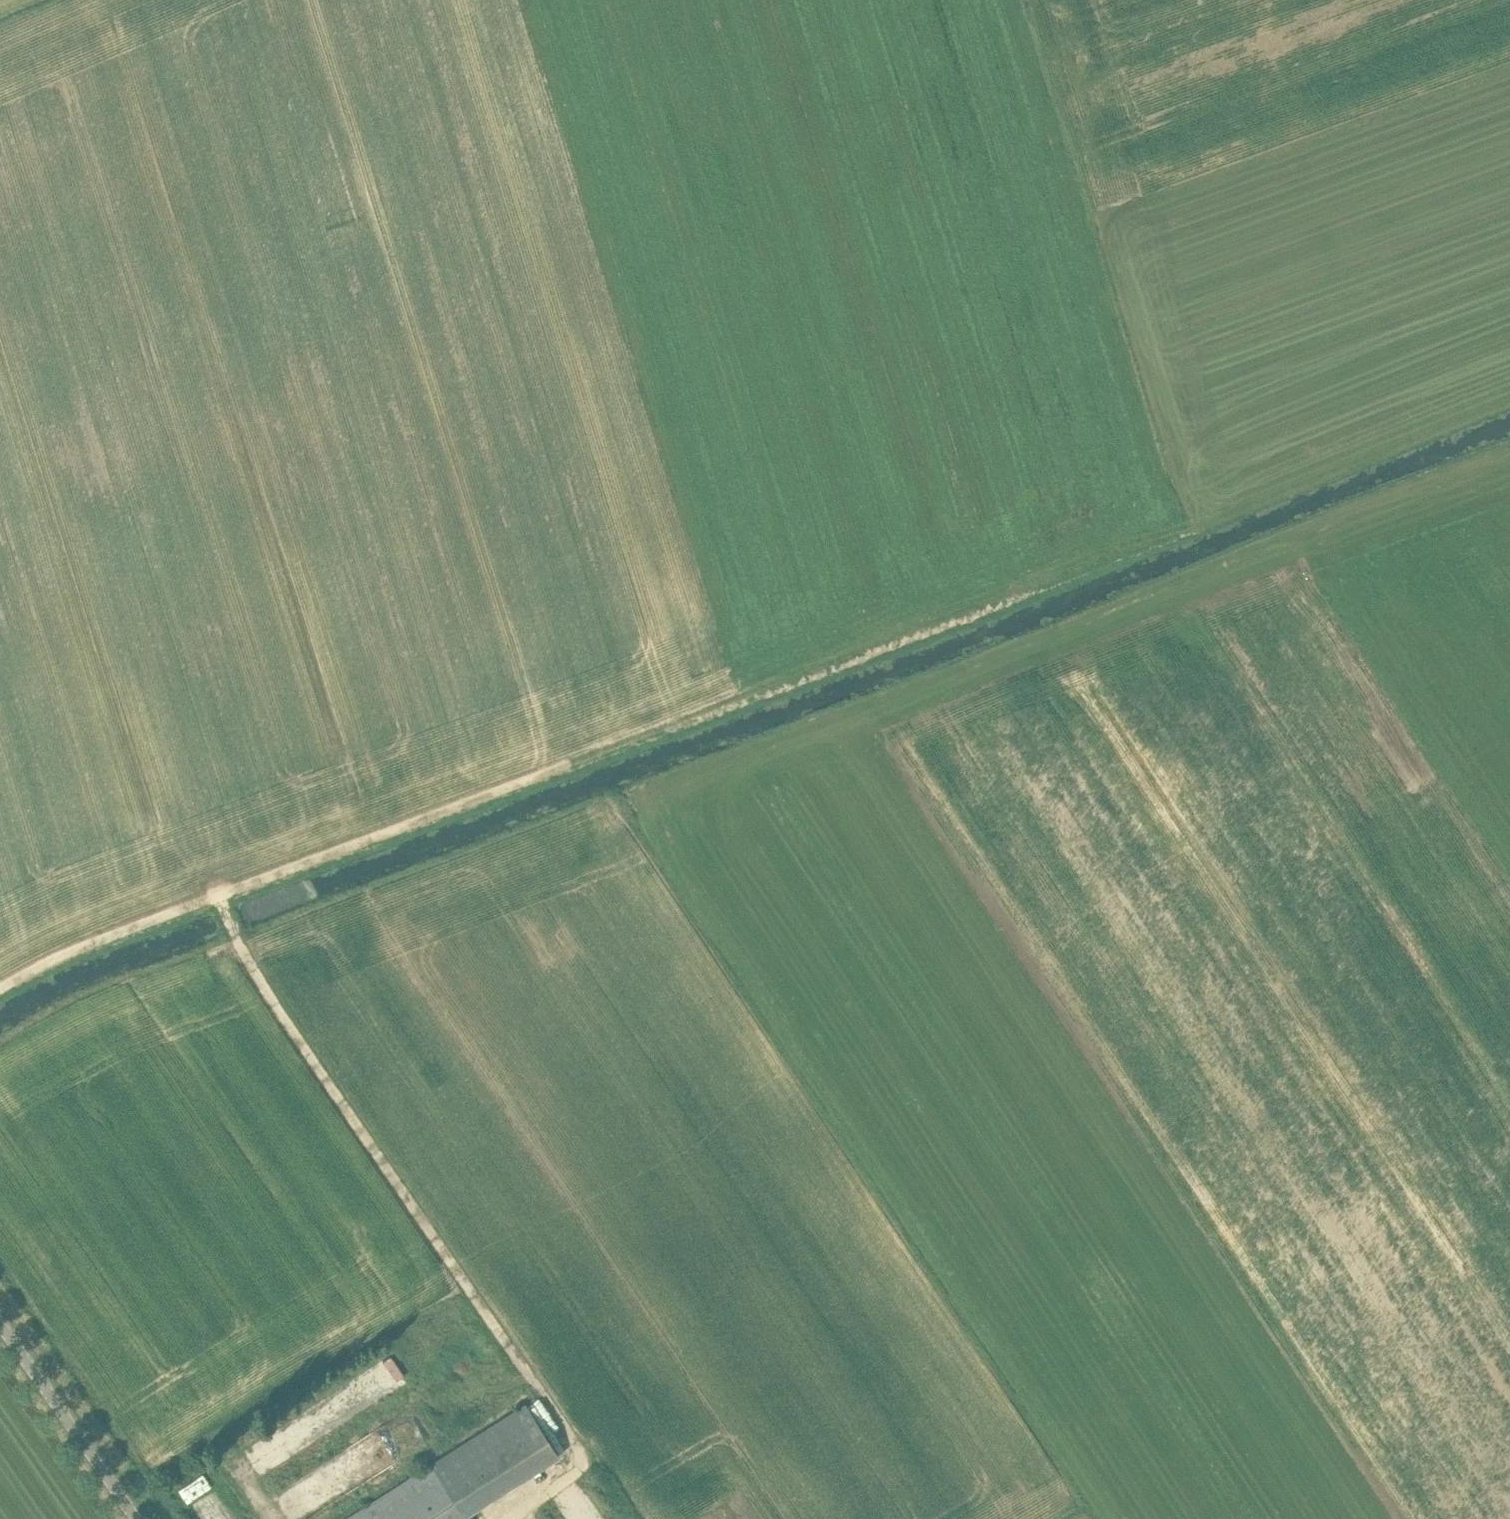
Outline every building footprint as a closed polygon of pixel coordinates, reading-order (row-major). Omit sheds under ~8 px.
[(468,1514),(561,1455),(527,1403),(346,1518),(471,1518),(468,1514)]
